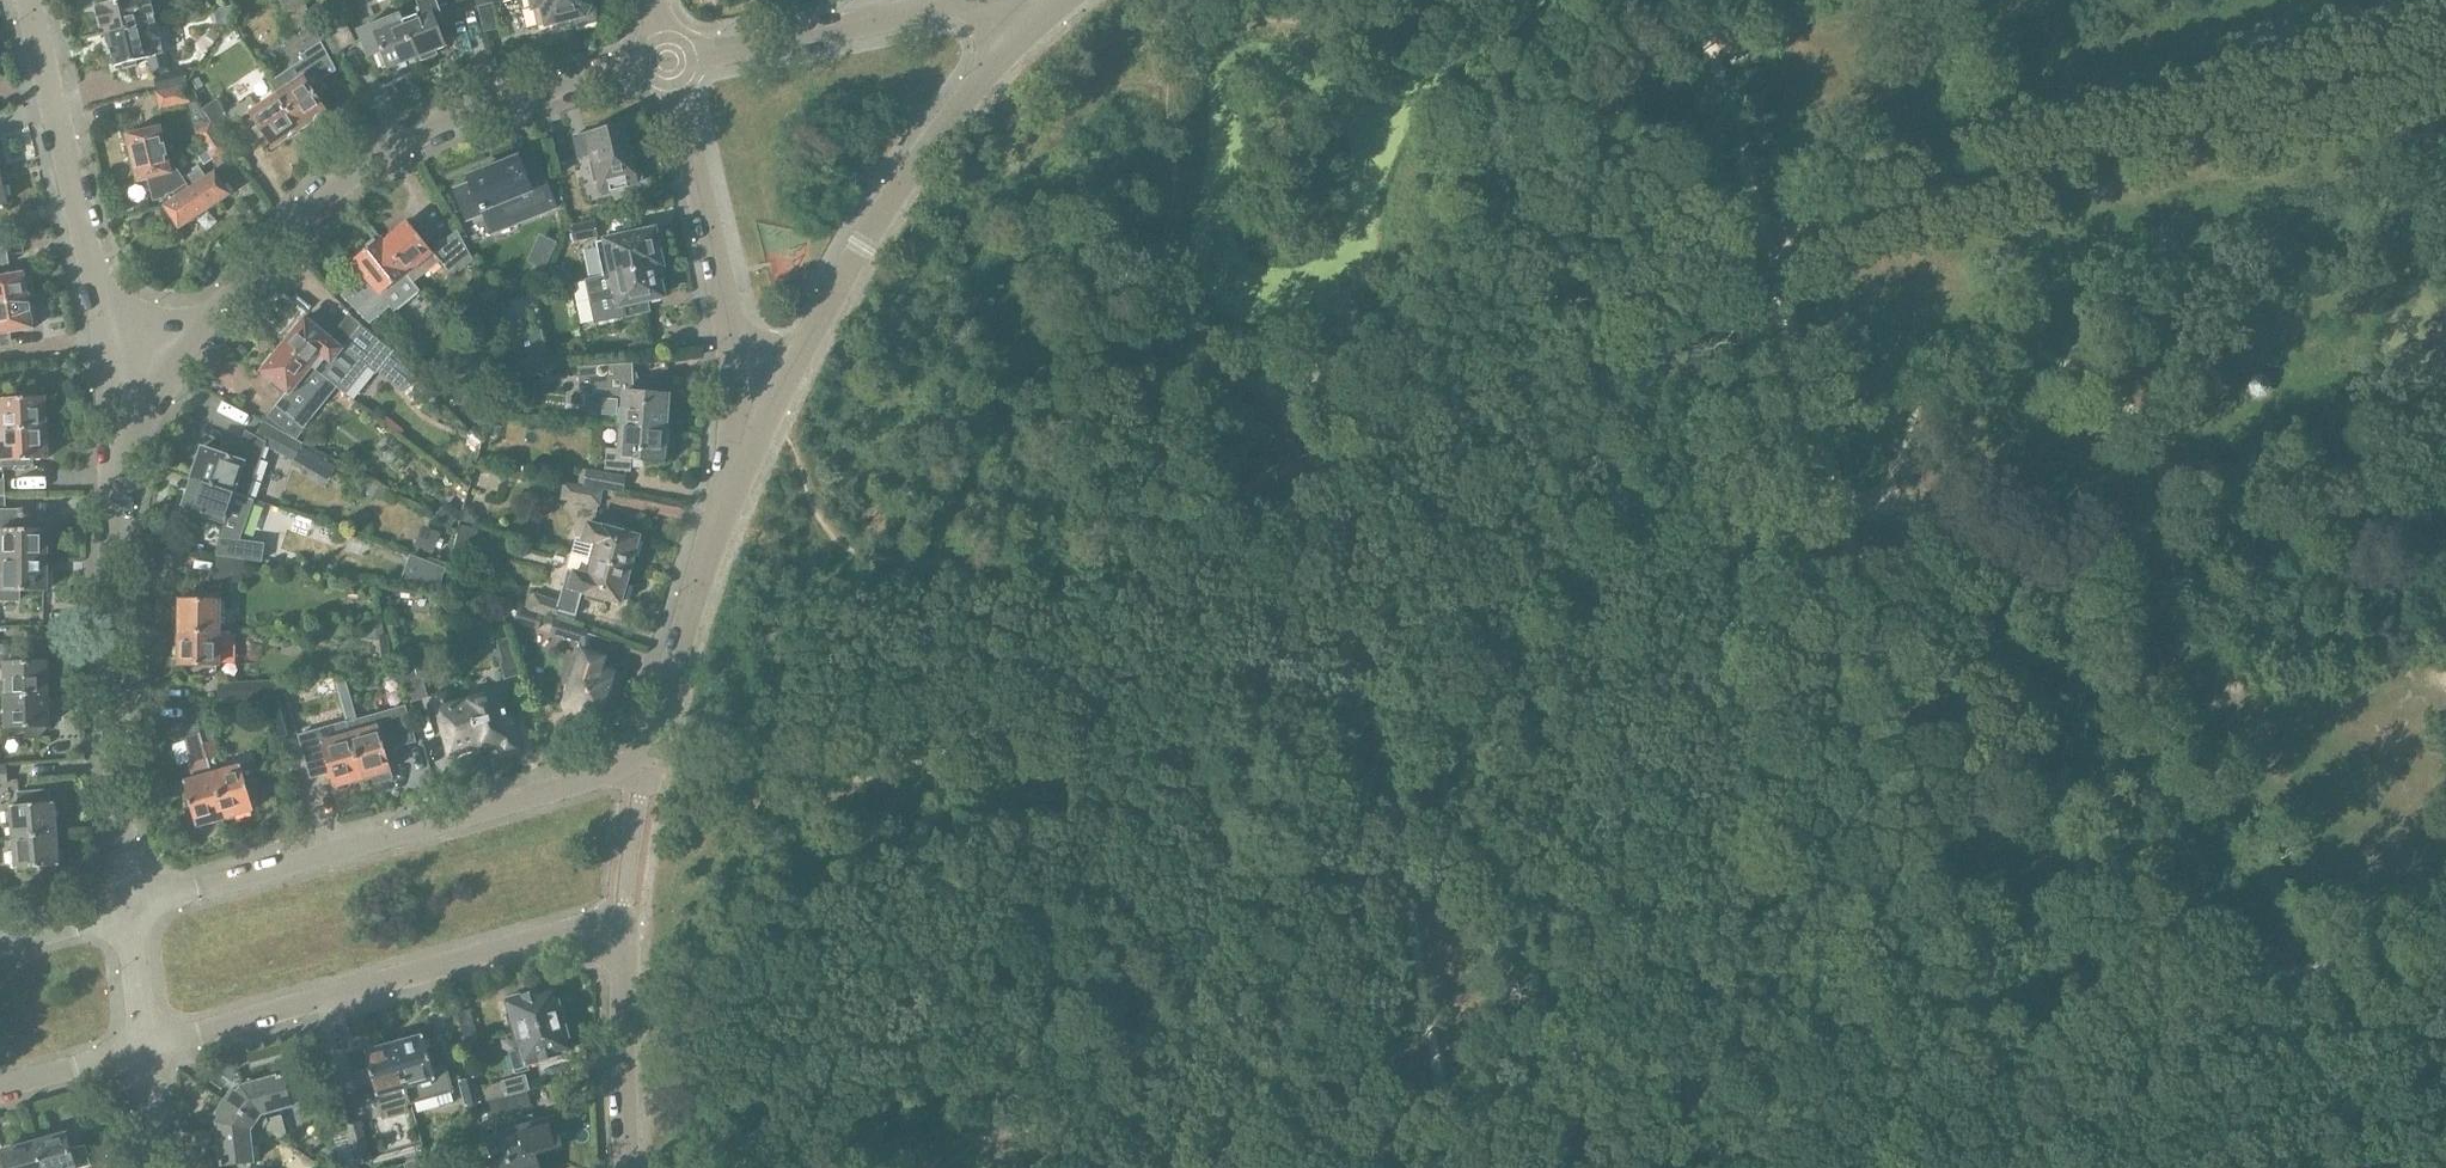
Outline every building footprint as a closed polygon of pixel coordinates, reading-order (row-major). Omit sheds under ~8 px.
[(154,23),(152,14),(156,13),(159,10),(157,0),(114,0),(99,4),(101,9),(96,10),(100,27),(105,26),(106,31),(126,26),(127,29),(154,23)] [(292,24),(295,30),(312,20),(302,0),(279,0),(292,24)] [(402,19),(417,56),(419,55),(421,58),(436,53),(434,50),(445,46),(434,18),(441,15),(435,0),(418,0),(420,7),(417,8),(419,12),(402,19)] [(573,16),(575,26),(596,20),(591,1),(587,2),(587,0),(532,0),(538,25),(573,16)] [(478,5),(484,29),(498,25),(493,2),(478,5)] [(358,28),(361,37),(368,54),(377,51),(383,66),(387,64),(388,67),(417,56),(402,19),(400,12),(358,28)] [(340,17),(319,29),(332,53),(354,41),(340,17)] [(126,26),(106,31),(114,65),(121,64),(122,68),(136,65),(135,60),(149,57),(152,72),(153,72),(157,89),(192,81),(194,78),(192,67),(169,72),(168,68),(169,68),(165,51),(160,52),(154,23),(127,29),(126,26)] [(303,59),(270,81),(277,91),(275,92),(300,129),(327,111),(315,92),(323,87),(319,81),(336,70),(321,41),(300,55),(303,59)] [(185,85),(155,92),(159,108),(189,101),(185,85)] [(216,99),(202,108),(218,132),(232,123),(248,112),(272,148),(300,129),(275,92),(255,106),(250,97),(226,113),(216,99)] [(197,132),(207,148),(213,158),(227,149),(210,123),(197,132)] [(634,171),(622,124),(573,136),(578,157),(590,154),(600,192),(637,183),(640,180),(641,175),(637,172),(634,171)] [(159,127),(126,135),(137,181),(150,178),(154,197),(173,193),(187,184),(183,178),(176,167),(170,169),(159,127)] [(206,151),(198,157),(203,164),(211,159),(206,151)] [(1301,160),(1290,159),(1289,176),(1300,177),(1301,160)] [(484,176),(470,181),(472,185),(455,192),(457,196),(467,223),(484,216),(489,228),(502,222),(515,217),(515,218),(518,225),(518,226),(544,216),(545,216),(552,213),(558,210),(556,205),(539,162),(522,168),(519,161),(514,163),(484,176)] [(176,197),(163,205),(179,228),(231,193),(215,170),(205,177),(198,167),(183,178),(187,184),(173,193),(176,197)] [(438,259),(431,250),(408,221),(382,242),(413,280),(438,259)] [(597,235),(594,221),(571,226),(574,240),(597,235)] [(653,229),(596,242),(602,274),(660,262),(653,229)] [(456,230),(438,245),(459,271),(472,260),(456,230)] [(546,267),(558,239),(540,231),(528,260),(546,267)] [(412,281),(413,280),(382,242),(379,238),(353,259),(365,274),(341,294),(368,322),(389,305),(393,310),(419,289),(412,281)] [(592,277),(586,278),(595,322),(645,311),(643,300),(662,295),(659,279),(663,278),(660,264),(661,264),(660,262),(602,274),(602,275),(592,277)] [(28,298),(27,294),(34,293),(30,272),(23,274),(23,272),(0,276),(0,302),(28,298)] [(10,340),(9,332),(33,328),(32,322),(35,322),(32,302),(28,302),(28,298),(0,302),(0,341),(10,340)] [(292,334),(283,344),(329,382),(334,386),(334,385),(342,392),(365,363),(375,370),(392,349),(350,315),(335,334),(319,321),(315,327),(304,318),(301,322),(298,320),(289,331),(292,334)] [(541,332),(511,338),(516,363),(546,357),(541,332)] [(265,367),(261,371),(275,383),(272,386),(282,394),(285,390),(287,392),(267,416),(294,438),(303,428),(296,422),(329,382),(283,344),(274,355),(271,353),(262,364),(265,367)] [(622,415),(622,424),(664,427),(667,394),(648,392),(647,380),(633,381),(632,358),(594,360),(577,361),(578,386),(585,387),(583,403),(591,404),(591,412),(622,415)] [(502,390),(497,406),(508,410),(513,393),(502,390)] [(44,428),(43,397),(0,399),(0,429),(0,430),(44,428)] [(262,422),(254,436),(264,442),(292,458),(300,443),(293,440),(264,423),(262,422)] [(604,469),(625,470),(629,471),(630,458),(633,458),(633,462),(642,463),(643,459),(662,460),(664,427),(622,424),(619,449),(606,448),(604,469)] [(46,458),(44,428),(0,430),(2,466),(33,465),(32,459),(46,458)] [(202,448),(192,478),(193,479),(194,478),(245,496),(264,442),(254,436),(245,431),(240,450),(223,444),(219,454),(202,448)] [(621,491),(624,476),(586,469),(584,484),(621,491)] [(185,508),(183,513),(196,517),(198,513),(222,521),(219,538),(239,540),(253,499),(245,496),(194,478),(193,479),(183,508),(185,508)] [(601,489),(563,482),(560,498),(598,505),(601,489)] [(436,515),(448,525),(458,513),(446,503),(436,515)] [(0,509),(0,559),(46,560),(46,529),(32,529),(26,528),(26,517),(27,513),(25,510),(22,508),(19,510),(5,509),(0,509)] [(475,523),(477,517),(473,509),(466,508),(463,520),(475,523)] [(572,553),(629,569),(633,555),(636,556),(639,542),(636,541),(638,536),(619,531),(620,526),(607,522),(606,527),(587,522),(584,534),(582,534),(576,537),(572,553)] [(414,547),(431,553),(440,532),(422,525),(414,547)] [(219,538),(217,555),(243,559),(261,562),(264,544),(246,541),(239,540),(219,538)] [(411,552),(403,572),(439,586),(447,565),(411,552)] [(625,583),(629,569),(572,553),(567,569),(569,572),(559,602),(534,594),(530,609),(555,617),(557,609),(576,614),(583,591),(585,592),(585,593),(588,594),(587,598),(599,601),(601,597),(620,602),(621,598),(624,598),(628,584),(625,583)] [(214,573),(213,579),(240,583),(243,559),(217,555),(214,573)] [(19,600),(19,590),(45,591),(46,560),(0,559),(0,600),(19,600)] [(178,628),(219,629),(219,607),(233,607),(233,593),(183,592),(183,599),(178,599),(178,628)] [(544,617),(521,610),(517,623),(540,630),(544,617)] [(554,620),(550,634),(577,643),(582,629),(554,620)] [(368,625),(369,638),(382,637),(382,624),(368,625)] [(218,664),(219,629),(178,628),(178,664),(184,664),(184,671),(192,679),(208,680),(216,671),(216,664),(218,664)] [(512,639),(502,642),(497,643),(501,657),(499,658),(505,679),(521,674),(512,639)] [(581,646),(563,704),(566,710),(582,715),(588,712),(600,716),(615,672),(601,668),(605,654),(581,646)] [(408,691),(407,691),(410,701),(427,697),(420,672),(416,674),(411,653),(399,657),(408,691)] [(4,663),(5,694),(47,692),(46,661),(28,662),(28,654),(9,655),(10,662),(4,663)] [(250,682),(218,683),(219,700),(250,698),(268,698),(276,697),(276,681),(250,682)] [(336,684),(339,696),(348,694),(345,681),(336,684)] [(47,692),(5,694),(6,727),(23,726),(24,738),(38,737),(47,728),(47,725),(48,725),(47,692)] [(481,745),(469,701),(451,706),(447,692),(434,696),(450,753),(481,745)] [(503,751),(516,747),(505,709),(502,710),(497,693),(469,701),(481,745),(499,739),(503,751)] [(276,697),(269,699),(279,736),(294,732),(284,695),(276,697)] [(192,702),(181,703),(184,715),(187,717),(195,715),(192,702)] [(393,748),(416,742),(406,706),(346,723),(362,779),(372,776),(374,783),(391,778),(389,771),(391,771),(389,766),(398,764),(393,748)] [(333,787),(335,786),(340,789),(349,786),(352,781),(362,779),(346,723),(346,721),(299,735),(310,775),(328,770),(333,787)] [(225,818),(203,743),(198,723),(179,729),(182,739),(185,738),(192,762),(189,763),(193,778),(183,780),(196,826),(225,818)] [(203,743),(225,818),(254,810),(249,792),(258,789),(251,762),(219,771),(215,757),(219,756),(214,740),(203,743)] [(10,822),(11,837),(56,834),(53,802),(49,802),(48,790),(17,793),(18,805),(9,806),(9,811),(5,811),(6,823),(10,822)] [(11,837),(11,838),(13,852),(8,852),(9,864),(14,863),(14,869),(59,865),(56,834),(11,837)] [(737,961),(735,965),(743,969),(745,965),(749,957),(741,953),(737,961)] [(511,1033),(562,1019),(562,1016),(565,1012),(563,1003),(557,1002),(554,989),(540,993),(539,990),(520,995),(521,998),(504,1003),(508,1017),(506,1017),(511,1033)] [(479,1043),(470,1010),(457,1013),(466,1046),(479,1043)] [(511,1033),(516,1050),(507,1052),(512,1070),(521,1067),(520,1063),(538,1058),(539,1061),(558,1056),(557,1053),(571,1049),(567,1036),(570,1032),(568,1023),(563,1022),(562,1019),(511,1033)] [(394,1043),(410,1103),(452,1091),(444,1064),(432,1067),(431,1064),(431,1063),(432,1061),(432,1060),(432,1058),(432,1057),(432,1056),(431,1054),(430,1053),(428,1052),(423,1035),(394,1043)] [(407,1106),(407,1104),(410,1103),(394,1043),(364,1052),(368,1068),(368,1069),(367,1071),(367,1073),(367,1075),(368,1077),(369,1078),(370,1079),(371,1080),(376,1096),(377,1096),(381,1111),(382,1113),(385,1114),(386,1115),(388,1116),(391,1116),(393,1116),(395,1116),(397,1115),(398,1115),(400,1114),(402,1113),(404,1111),(405,1109),(406,1107),(407,1106)] [(224,1101),(255,1123),(277,1137),(285,1135),(280,1117),(266,1121),(264,1114),(293,1106),(292,1104),(299,1102),(292,1075),(285,1077),(284,1073),(276,1075),(275,1071),(266,1074),(267,1077),(241,1085),(237,1089),(233,1087),(224,1101)] [(501,1082),(505,1096),(528,1089),(524,1075),(501,1082)] [(480,1103),(473,1077),(459,1081),(466,1107),(480,1103)] [(530,1105),(526,1091),(489,1103),(493,1116),(530,1105)] [(255,1123),(224,1101),(215,1114),(219,1117),(216,1122),(221,1165),(238,1163),(242,1167),(243,1167),(248,1167),(251,1162),(253,1162),(250,1130),(255,1123)] [(517,1130),(499,1135),(489,1138),(496,1162),(533,1151),(533,1152),(560,1145),(553,1119),(533,1125),(531,1116),(514,1120),(517,1130)] [(356,1165),(371,1161),(360,1121),(345,1125),(356,1165)] [(43,1167),(78,1167),(91,1165),(85,1144),(70,1148),(66,1134),(36,1142),(43,1167)] [(36,1142),(1,1152),(5,1164),(0,1165),(0,1167),(43,1167),(36,1142)] [(496,1162),(489,1164),(490,1167),(538,1167),(533,1152),(533,1151),(496,1162)]
